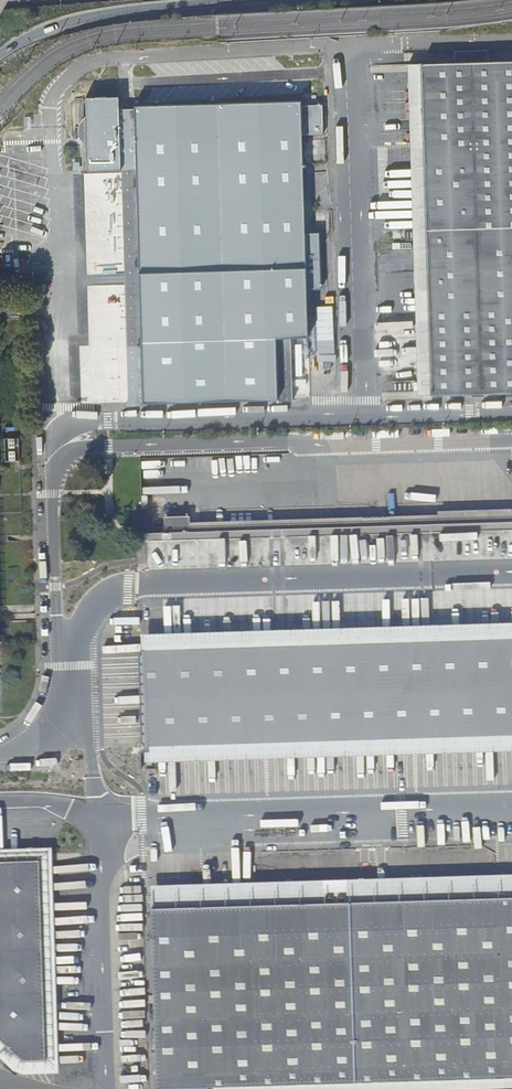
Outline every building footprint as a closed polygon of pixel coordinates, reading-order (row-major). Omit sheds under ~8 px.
[(432,395),(511,393),(511,61),(489,61),(488,50),(454,51),(455,62),(421,64),(424,146),(415,147),(420,313),(429,312),(429,316),(420,316),(422,391),(432,391),(432,395)] [(418,396),(432,395),(432,391),(422,391),(420,316),(429,316),(429,312),(420,313),(415,147),(424,146),(421,64),(408,64),(410,146),(416,316),(418,396)] [(302,105),(302,101),(134,106),(134,109),(120,109),(119,96),(85,97),(87,171),(121,170),(121,160),(136,160),(141,348),(132,348),(134,402),(143,402),(143,403),(145,403),(279,399),(277,339),(309,337),(307,289),(320,288),(320,246),(306,247),(306,233),(303,135),(324,135),(323,104),(302,105)] [(26,117),(26,131),(41,130),(40,117),(26,117)] [(145,406),(145,403),(143,403),(143,402),(134,402),(132,348),(141,348),(136,160),(121,160),(121,170),(125,282),(129,406),(145,406)] [(306,247),(320,246),(320,233),(306,233),(306,247)] [(21,438),(3,439),(4,447),(21,447),(21,438)] [(127,509),(128,522),(148,521),(148,508),(142,508),(127,509)] [(511,523),(511,515),(511,510),(438,512),(438,515),(438,525),(511,523)] [(190,532),(438,525),(438,515),(190,523),(190,532)] [(164,518),(164,533),(190,532),(190,523),(190,517),(164,518)] [(152,643),(153,771),(266,768),(416,764),(511,761),(511,630),(509,630),(410,634),(263,639),(152,643)] [(0,850),(0,863),(39,862),(45,1061),(23,1063),(0,1041),(0,1059),(13,1072),(23,1076),(59,1075),(52,848),(0,850)] [(39,862),(0,863),(0,1041),(23,1063),(45,1061),(39,862)] [(154,888),(160,1088),(511,1088),(511,878),(499,878),(201,887),(154,888)]
